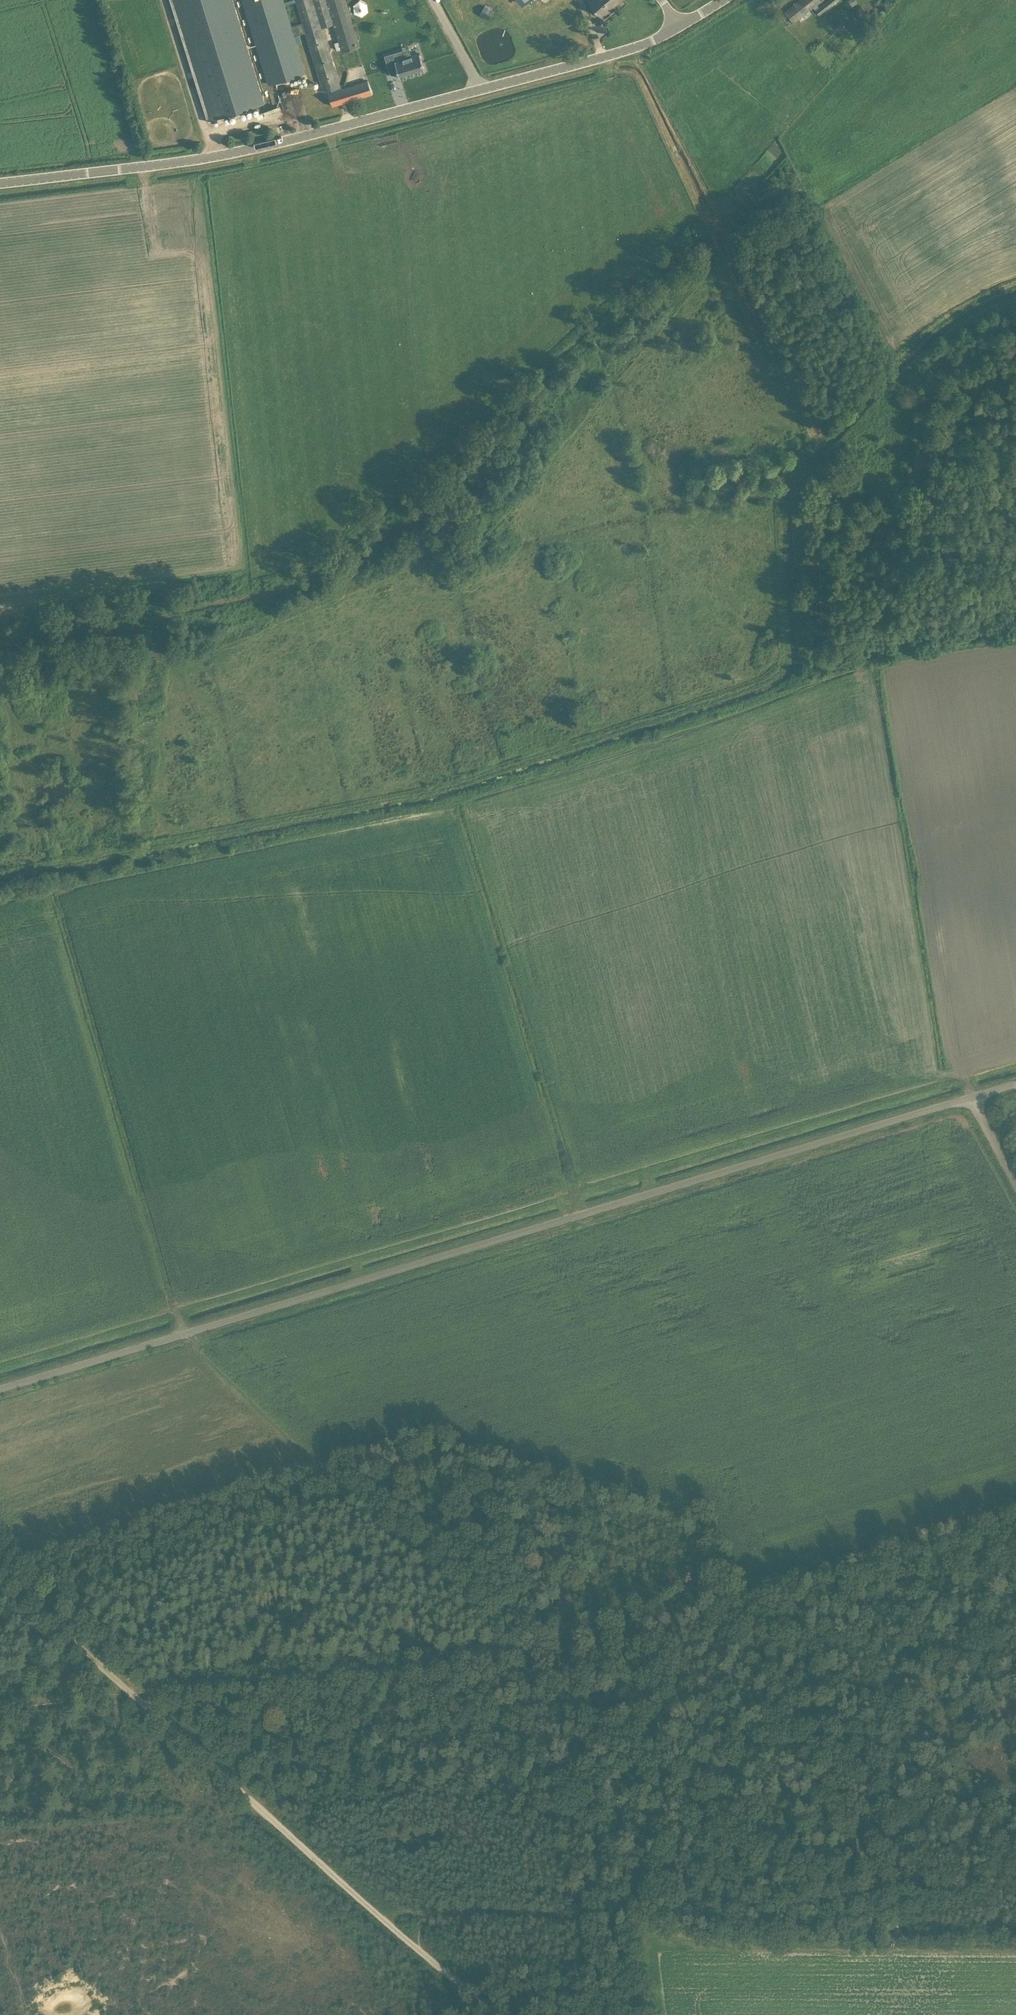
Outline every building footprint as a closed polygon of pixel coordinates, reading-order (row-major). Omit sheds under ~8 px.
[(207,118),(210,117),(211,119),(264,102),(263,98),(264,98),(263,97),(261,92),(262,92),(261,91),(259,86),(260,86),(260,85),(259,85),(258,80),(258,79),(257,79),(256,74),(256,73),(255,73),(254,68),(254,67),(252,62),(252,61),(252,62),(250,56),(251,56),(250,55),(248,50),(249,50),(249,49),(248,50),(246,44),(247,44),(246,44),(245,38),(245,37),(244,38),(243,32),(241,26),(239,20),(237,14),(238,14),(237,14),(235,9),(236,8),(235,8),(233,2),(234,2),(233,2),(233,0),(170,0),(207,118)] [(302,22),(292,25),(283,0),(279,0),(245,10),(268,84),(276,82),(296,76),(306,73),(295,36),(305,32),(324,92),(328,91),(341,87),(336,69),(334,64),(330,52),(330,51),(323,27),(333,24),(338,41),(340,48),(341,49),(342,52),(360,46),(347,3),(346,0),(295,0),(302,22)] [(589,1),(602,16),(620,0),(589,0),(589,1)] [(822,0),(799,0),(785,11),(794,22),(803,15),(804,18),(809,13),(808,11),(813,7),(815,9),(819,6),(817,4),(822,0)] [(819,14),(837,0),(828,0),(815,9),(819,14)] [(487,18),(492,9),(486,5),(480,14),(487,18)] [(845,28),(841,23),(836,26),(840,31),(845,28)] [(385,57),(391,75),(399,73),(401,78),(425,70),(419,53),(396,61),(393,54),(385,57)] [(328,92),(332,106),(372,93),(368,80),(328,92)] [(108,1262),(105,1265),(115,1272),(117,1269),(108,1262)] [(138,1284),(135,1288),(145,1295),(148,1291),(138,1284)]
